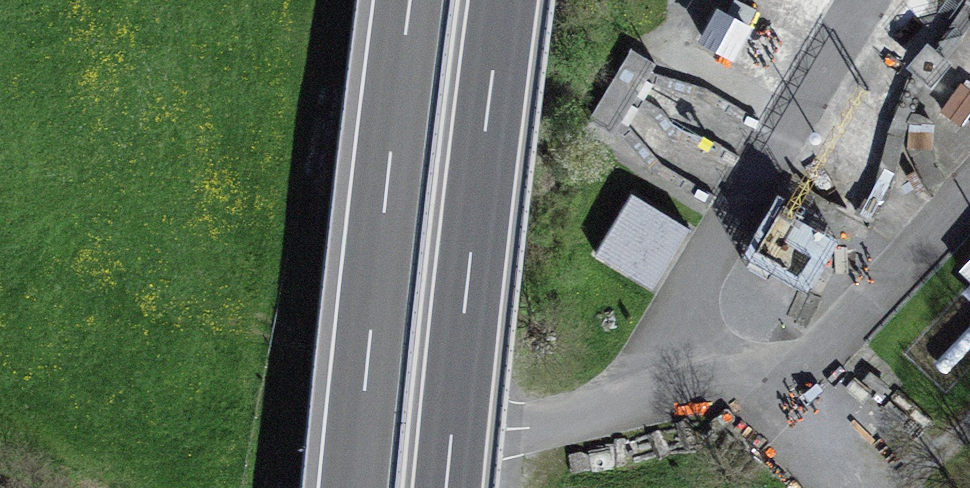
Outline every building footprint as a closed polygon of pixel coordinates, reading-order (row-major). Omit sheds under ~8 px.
[(747,27),(718,11),(702,41),(731,56),(747,27)] [(656,64),(631,49),(587,119),(613,135),(656,64)] [(688,228),(632,194),(595,254),(651,288),(688,228)] [(805,216),(784,204),(757,252),(785,268),(805,216)] [(960,270),(969,280),(969,259),(960,270)]
